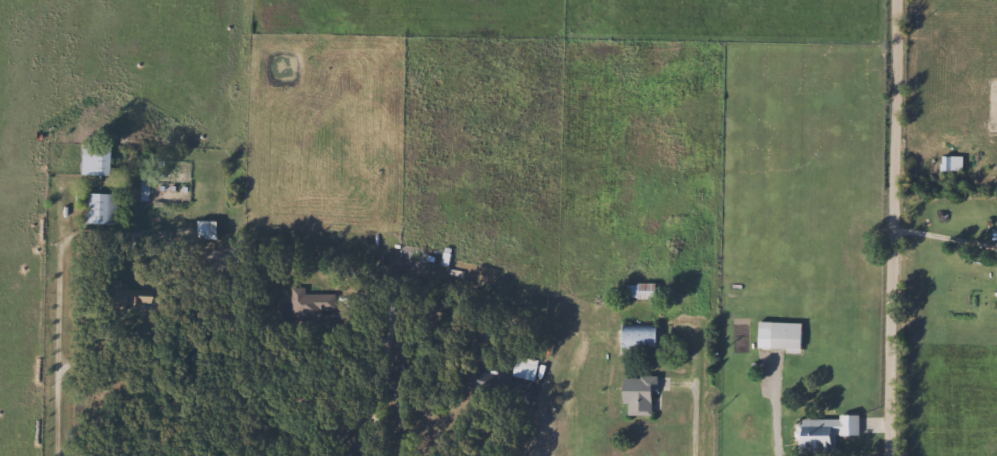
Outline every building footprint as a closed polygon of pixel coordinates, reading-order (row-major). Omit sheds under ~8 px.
[(101,144),(101,175),(75,174),(75,144),(101,144)] [(958,171),(936,171),(936,156),(958,156),(958,171)] [(143,199),(135,199),(135,178),(143,178),(143,199)] [(81,223),(81,193),(110,193),(110,223),(81,223)] [(208,238),(189,238),(189,219),(208,219),(208,238)] [(649,297),(621,297),(621,284),(649,284),(649,297)] [(314,309),(315,315),(286,316),(285,286),(300,286),(300,293),(331,293),(331,309),(314,309)] [(796,349),(752,348),(752,321),(796,322),(796,349)] [(531,380),(507,375),(511,354),(535,359),(531,380)] [(486,384),(470,384),(470,371),(485,371),(485,380),(497,380),(497,390),(486,390),(486,384)] [(623,414),(624,402),(616,402),(616,375),(651,376),(650,415),(623,414)] [(831,452),(792,451),(792,417),(835,418),(835,413),(855,413),(855,434),(831,434),(831,452)]
